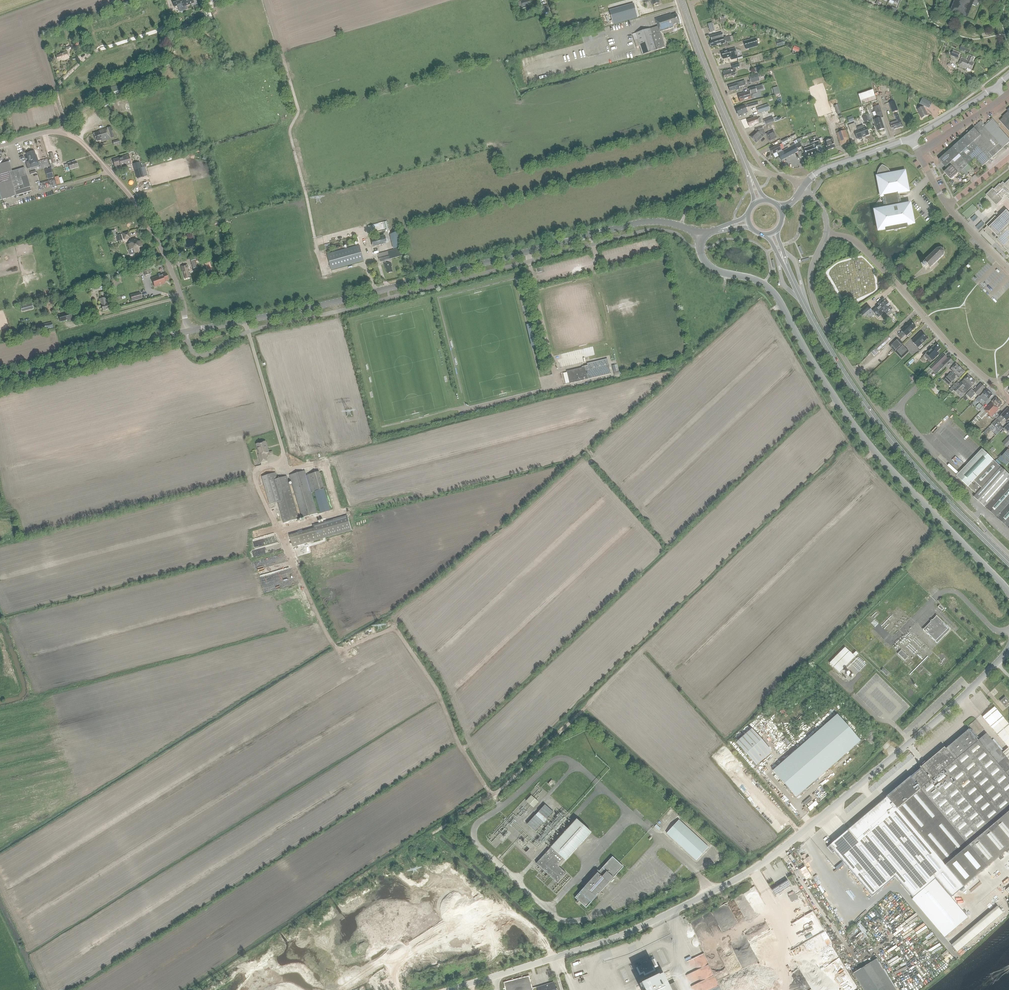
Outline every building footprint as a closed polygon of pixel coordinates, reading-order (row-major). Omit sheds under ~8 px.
[(980,0),(979,0),(956,0),(952,10),(967,16),(972,5),(977,7),(980,0)] [(633,4),(624,6),(628,20),(637,17),(633,4)] [(550,12),(548,5),(541,7),(543,14),(550,12)] [(655,19),(658,26),(656,27),(655,29),(652,30),(651,28),(636,33),(642,55),(658,50),(665,48),(664,45),(664,44),(661,34),(660,34),(660,32),(674,27),(673,25),(680,23),(677,15),(672,16),(671,14),(655,19)] [(734,41),(732,36),(726,37),(723,38),(722,33),(710,36),(711,41),(710,41),(711,42),(710,42),(711,43),(710,44),(710,45),(711,46),(712,47),(734,41)] [(746,49),(758,46),(756,38),(744,41),(746,49)] [(723,59),(728,58),(730,58),(731,60),(738,58),(735,48),(729,50),(721,52),(723,59)] [(60,61),(69,58),(67,51),(60,54),(61,55),(57,57),(58,61),(60,60),(60,61)] [(971,71),(971,70),(974,63),(972,62),(974,57),(970,56),(968,60),(962,58),(958,66),(965,69),(965,68),(967,68),(967,70),(967,71),(970,72),(971,71)] [(158,65),(159,69),(171,65),(170,61),(158,65)] [(736,70),(737,70),(737,69),(731,70),(731,69),(726,71),(723,72),(724,74),(723,74),(724,78),(736,75),(735,72),(736,71),(736,70)] [(758,74),(749,76),(751,83),(760,81),(758,74)] [(729,86),(730,92),(736,90),(736,91),(739,90),(739,87),(746,85),(745,80),(734,84),(735,84),(729,86)] [(110,87),(112,95),(122,92),(120,84),(110,87)] [(876,100),(873,90),(858,95),(861,104),(876,100)] [(751,99),(749,92),(738,95),(740,102),(751,99)] [(932,103),(922,98),(921,102),(925,104),(924,106),(929,108),(932,103)] [(128,103),(125,103),(125,101),(119,103),(119,105),(118,105),(120,112),(130,109),(128,103)] [(892,113),(898,110),(895,101),(889,103),(892,113)] [(747,108),(747,107),(746,104),(744,105),(739,107),(739,108),(736,109),(739,116),(743,114),(744,114),(747,113),(746,109),(747,108)] [(768,104),(757,108),(758,114),(759,113),(763,112),(770,110),(768,104)] [(884,129),(881,118),(883,117),(879,105),(873,107),(876,115),(873,116),(875,120),(874,120),(877,131),(884,129)] [(923,106),(917,110),(922,118),(928,115),(923,106)] [(1003,118),(1000,121),(1008,131),(1008,109),(1007,111),(1008,112),(1002,117),(1003,118)] [(895,115),(897,121),(890,123),(891,125),(890,125),(892,128),(894,128),(894,129),(903,126),(901,120),(900,120),(898,114),(895,115)] [(754,118),(747,120),(750,127),(754,125),(755,125),(756,126),(760,124),(762,123),(760,118),(758,119),(756,115),(753,116),(754,118)] [(992,157),(993,157),(1003,148),(1004,148),(1003,148),(1004,147),(1005,149),(1007,147),(1006,145),(1008,143),(1008,139),(993,120),(985,127),(981,122),(973,129),(974,130),(973,132),(971,131),(967,135),(982,152),(989,160),(992,157)] [(862,139),(862,138),(862,137),(869,134),(866,127),(864,128),(863,125),(856,128),(854,123),(848,125),(851,133),(854,132),(857,139),(858,138),(859,140),(860,140),(862,139)] [(94,133),(96,141),(102,140),(102,141),(110,138),(115,137),(111,127),(107,128),(99,131),(99,132),(94,133)] [(756,132),(750,137),(756,143),(762,138),(761,138),(764,135),(765,134),(762,127),(755,129),(756,132)] [(844,128),(836,131),(841,146),(849,143),(844,128)] [(766,134),(770,141),(777,138),(773,131),(766,134)] [(960,141),(975,158),(982,166),(989,160),(982,152),(967,135),(966,136),(967,137),(965,138),(964,137),(960,141)] [(806,157),(818,153),(816,146),(819,145),(817,138),(810,141),(812,146),(804,149),(806,157)] [(831,138),(824,141),(825,145),(827,150),(835,148),(833,142),(831,138)] [(957,143),(953,147),(968,165),(975,158),(960,141),(959,142),(960,143),(959,144),(957,143)] [(782,151),(778,154),(781,160),(798,151),(797,149),(802,146),(799,142),(795,145),(794,143),(790,146),(791,147),(782,151)] [(779,145),(778,145),(770,149),(773,154),(777,152),(778,154),(782,151),(781,150),(782,150),(779,145)] [(946,153),(955,163),(961,170),(962,172),(966,176),(969,173),(968,174),(965,170),(964,168),(968,165),(953,147),(952,148),(953,149),(952,150),(950,150),(946,153)] [(28,169),(31,168),(30,164),(38,162),(37,157),(36,158),(34,151),(27,154),(29,161),(26,162),(28,169)] [(939,159),(948,169),(955,163),(946,153),(945,154),(946,155),(945,156),(943,156),(939,159),(939,158),(939,159)] [(125,157),(122,157),(113,160),(115,167),(120,165),(121,167),(131,164),(129,155),(125,156),(125,157)] [(68,163),(68,164),(65,165),(66,168),(69,167),(70,170),(78,167),(76,161),(68,163)] [(24,168),(12,171),(9,162),(0,164),(0,195),(1,200),(16,195),(31,191),(30,187),(24,168)] [(137,179),(144,177),(140,162),(132,164),(137,179)] [(948,169),(944,172),(951,180),(955,177),(954,177),(958,173),(961,170),(955,163),(948,169)] [(906,227),(906,225),(914,224),(910,204),(900,206),(897,193),(909,191),(905,171),(891,174),(889,171),(887,168),(885,166),(882,165),(880,167),(878,170),(877,173),(877,177),(881,197),(884,196),(886,209),(874,211),(878,231),(886,229),(886,231),(906,227)] [(1006,194),(1008,197),(1008,198),(1008,200),(1008,181),(1005,184),(1003,182),(999,186),(998,186),(994,190),(993,188),(986,195),(996,205),(1003,199),(1002,198),(1006,194)] [(1005,250),(1008,254),(1008,213),(1007,211),(998,219),(995,216),(986,225),(987,226),(984,230),(986,231),(985,232),(995,243),(996,241),(999,242),(1001,243),(1003,245),(1001,247),(1004,250),(1005,250)] [(983,221),(977,227),(980,230),(986,224),(983,221)] [(390,234),(393,249),(402,246),(399,232),(390,234)] [(374,247),(387,243),(385,237),(373,240),(374,247)] [(137,242),(137,239),(131,241),(131,244),(129,245),(130,250),(133,250),(134,252),(140,251),(139,248),(142,247),(140,241),(137,242)] [(332,269),(363,261),(359,246),(327,254),(332,269)] [(385,264),(384,264),(385,269),(386,268),(388,273),(393,272),(391,267),(392,266),(390,259),(403,256),(401,248),(378,254),(379,257),(380,262),(384,261),(385,264)] [(942,248),(938,249),(924,262),(926,264),(923,266),(926,270),(929,267),(930,268),(944,255),(944,251),(942,248)] [(210,261),(205,263),(208,271),(213,269),(210,261)] [(182,272),(183,272),(185,279),(190,278),(189,275),(190,275),(188,264),(181,266),(182,272)] [(166,274),(152,279),(153,282),(154,283),(155,287),(156,286),(165,283),(164,281),(168,280),(166,274)] [(105,289),(104,283),(88,287),(89,292),(92,291),(92,292),(105,289)] [(142,298),(140,293),(130,295),(132,301),(142,298)] [(106,302),(105,297),(100,298),(103,310),(112,308),(110,301),(106,302)] [(878,306),(873,311),(878,317),(885,312),(888,316),(893,313),(891,310),(892,309),(884,299),(877,305),(878,306)] [(868,304),(860,311),(863,315),(871,308),(868,304)] [(66,313),(59,315),(61,322),(68,320),(72,319),(70,311),(66,313)] [(53,327),(52,322),(36,326),(38,331),(53,327)] [(901,330),(902,332),(898,335),(901,339),(906,334),(909,331),(910,332),(916,327),(911,322),(905,327),(905,326),(901,330)] [(921,345),(927,339),(922,334),(920,336),(918,335),(912,341),(917,346),(920,343),(921,345)] [(887,337),(875,349),(878,352),(890,340),(887,337)] [(895,352),(896,350),(902,345),(903,344),(898,339),(897,340),(894,342),(889,346),(895,352)] [(908,350),(903,345),(897,351),(895,352),(902,359),(909,352),(908,350)] [(926,354),(927,353),(930,357),(929,357),(933,361),(939,355),(937,353),(941,349),(937,345),(933,348),(932,348),(926,354)] [(933,372),(934,371),(937,374),(945,366),(947,368),(954,362),(949,357),(948,359),(944,355),(930,368),(929,367),(925,371),(929,375),(933,371),(933,372)] [(585,367),(567,371),(570,383),(611,374),(607,359),(590,363),(590,365),(588,365),(587,364),(584,365),(585,367)] [(953,380),(951,378),(953,376),(953,375),(956,372),(956,373),(961,368),(956,364),(952,368),(950,370),(953,373),(951,374),(950,373),(948,375),(945,379),(950,383),(953,380)] [(955,378),(957,376),(959,379),(965,372),(961,368),(956,373),(956,372),(953,375),(953,376),(951,378),(953,380),(955,378)] [(976,383),(968,375),(964,379),(960,384),(957,382),(950,390),(952,392),(954,390),(958,394),(962,397),(966,393),(965,393),(971,386),(972,387),(976,383)] [(974,391),(972,389),(966,394),(971,399),(976,393),(978,395),(985,388),(981,384),(974,391)] [(979,396),(976,399),(979,402),(982,399),(986,403),(986,402),(989,399),(989,398),(993,395),(987,389),(983,394),(980,396),(979,396)] [(983,409),(978,415),(982,419),(987,413),(991,417),(997,410),(998,410),(1000,409),(999,408),(1003,404),(996,398),(984,410),(983,409)] [(998,418),(992,424),(989,427),(992,431),(995,427),(999,432),(1003,428),(999,424),(1005,418),(1007,420),(1008,418),(1008,410),(1008,408),(1001,415),(1002,415),(998,418)] [(257,444),(260,455),(259,455),(261,463),(267,461),(265,454),(269,452),(266,442),(257,444)] [(1008,462),(1008,463),(1008,450),(1008,449),(999,459),(1006,465),(1008,462)] [(960,473),(957,476),(968,487),(968,486),(976,494),(974,497),(985,508),(986,507),(1008,528),(1008,474),(993,460),(982,450),(960,473)] [(301,515),(298,516),(287,476),(277,479),(276,473),(262,477),(270,504),(278,502),(284,523),(318,513),(312,492),(325,489),(320,471),(306,475),(305,471),(290,475),(301,515)] [(317,540),(351,530),(347,517),(319,525),(319,527),(313,529),(317,540)] [(937,643),(951,629),(937,615),(923,630),(937,643)] [(858,654),(856,651),(852,655),(845,647),(829,663),(840,673),(858,654)] [(897,654),(905,661),(908,657),(901,650),(897,654)] [(1008,705),(1008,701),(1005,697),(1000,701),(1006,707),(1008,705)] [(837,714),(773,771),(796,797),(860,741),(837,714)] [(992,728),(1008,748),(1008,724),(1004,718),(992,728)] [(827,847),(832,853),(835,851),(872,896),(895,877),(913,898),(912,899),(944,937),(968,918),(951,898),(963,887),(1008,848),(1008,770),(1005,773),(997,764),(1006,757),(986,733),(978,740),(974,736),(976,734),(976,735),(984,729),(976,719),(969,725),(972,730),(970,731),(969,729),(945,748),(944,747),(925,763),(923,760),(920,762),(922,765),(921,766),(919,767),(919,766),(918,767),(920,769),(913,775),(886,797),(848,829),(833,842),(827,847)] [(736,742),(756,765),(772,752),(751,729),(736,742)] [(533,807),(539,802),(531,795),(526,801),(533,807)] [(817,800),(809,807),(812,811),(820,804),(817,800)] [(553,812),(545,805),(539,812),(547,819),(553,812)] [(544,823),(535,815),(527,825),(536,832),(544,823)] [(741,827),(749,835),(759,824),(751,816),(741,827)] [(559,867),(565,860),(566,860),(591,832),(577,819),(536,864),(558,883),(566,873),(559,867)] [(667,833),(696,860),(708,847),(679,820),(667,833)] [(612,857),(575,898),(577,900),(586,908),(596,897),(595,896),(598,894),(599,894),(612,879),(616,876),(623,867),(616,860),(612,857)] [(772,890),(775,895),(791,886),(787,880),(772,890)] [(795,893),(789,897),(792,902),(798,899),(795,893)] [(958,951),(1005,913),(1000,906),(953,944),(958,951)] [(857,925),(863,931),(866,928),(860,922),(857,925)] [(928,955),(943,946),(940,942),(926,952),(928,955)] [(718,985),(711,963),(708,964),(705,954),(692,958),(696,971),(687,974),(689,980),(693,978),(695,984),(691,985),(693,989),(703,989),(718,985)] [(891,965),(901,961),(899,957),(889,961),(891,965)] [(653,969),(652,968),(656,966),(653,960),(649,961),(647,958),(639,961),(641,965),(637,967),(640,973),(644,971),(645,973),(653,969)] [(876,959),(853,973),(864,989),(896,989),(876,959)] [(211,983),(216,989),(245,989),(231,970),(211,983)] [(674,983),(669,985),(663,973),(641,984),(645,989),(678,989),(674,983)]
